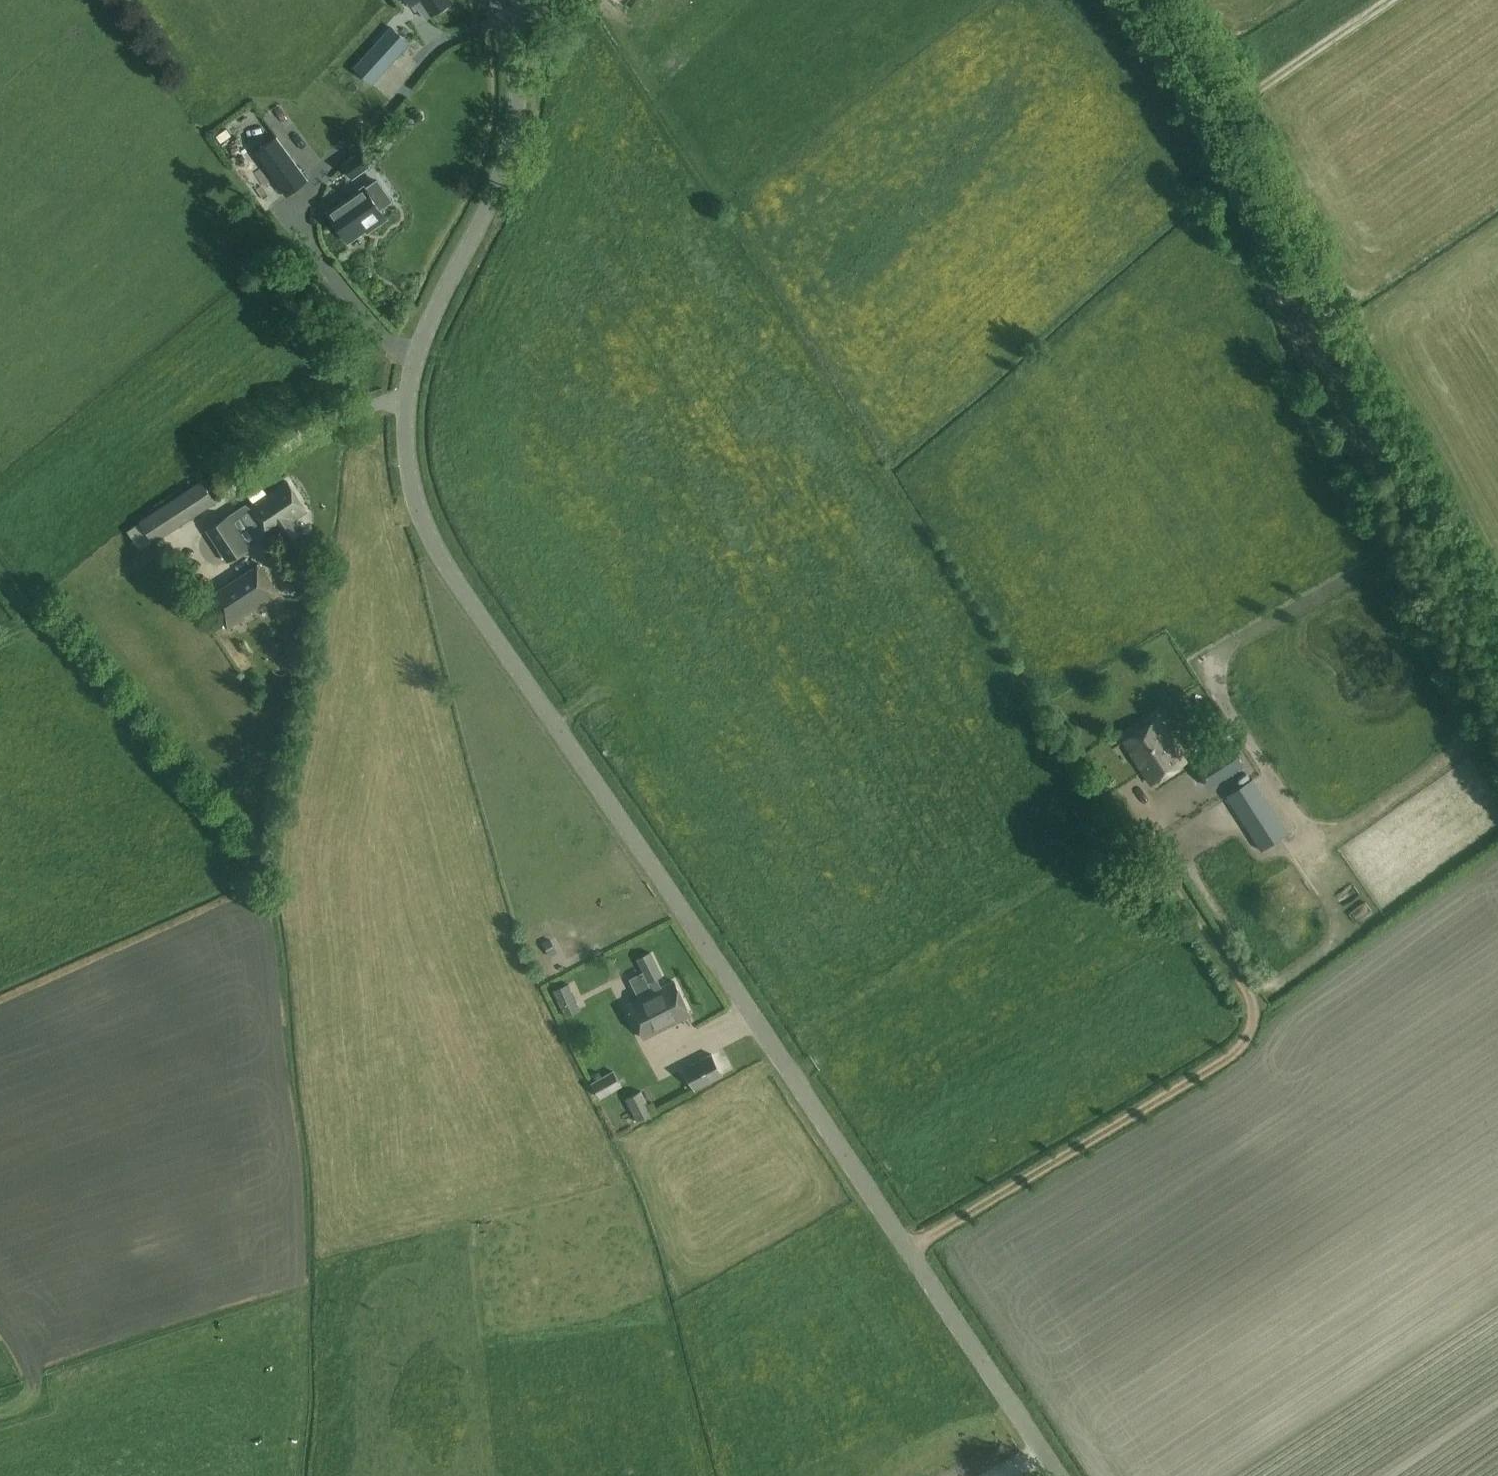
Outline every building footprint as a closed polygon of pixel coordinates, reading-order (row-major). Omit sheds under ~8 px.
[(411,4),(415,1),(426,17),(451,0),(408,0),(411,4)] [(409,43),(391,27),(355,67),(372,83),(409,43)] [(276,137),(255,152),(286,195),(307,180),(276,137)] [(369,166),(360,153),(344,164),(353,177),(369,166)] [(367,229),(368,231),(386,218),(380,208),(391,200),(377,180),(366,188),(364,186),(328,211),(349,241),(367,229)] [(253,509),(247,512),(242,516),(257,539),(268,531),(270,535),(279,529),(287,541),(301,532),(293,520),(307,510),(287,480),(250,505),(253,509)] [(141,523),(131,530),(142,547),(153,539),(155,542),(214,502),(201,482),(141,522),(141,523)] [(228,561),(249,547),(228,517),(208,530),(228,561)] [(229,628),(280,594),(260,564),(209,598),(229,628)] [(1125,741),(1152,783),(1185,761),(1159,719),(1125,741)] [(1209,787),(1243,765),(1230,744),(1196,766),(1209,787)] [(1252,779),(1226,795),(1261,850),(1274,841),(1251,803),(1262,796),(1252,779)] [(650,981),(658,978),(663,975),(651,952),(638,959),(644,970),(650,981)] [(663,987),(658,978),(650,981),(649,982),(654,991),(629,1004),(628,1004),(645,1037),(692,1014),(675,981),(663,987)] [(567,1017),(581,1010),(569,985),(555,992),(567,1017)] [(695,1090),(723,1075),(712,1054),(684,1069),(695,1090)] [(599,1097),(621,1085),(613,1071),(591,1083),(599,1097)] [(624,1099),(635,1120),(650,1113),(639,1091),(624,1099)]
